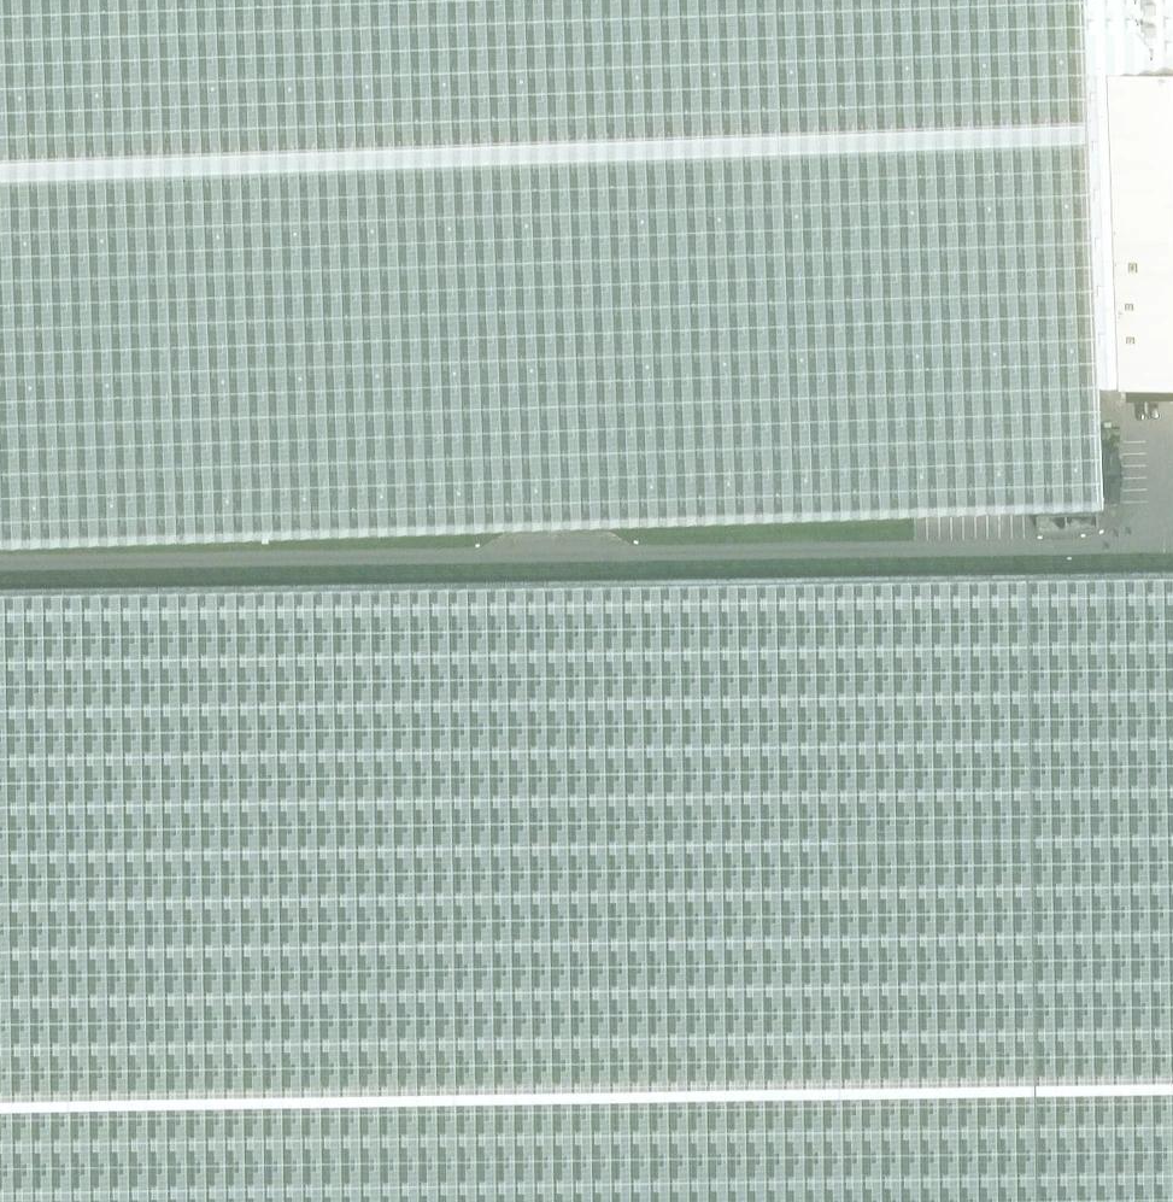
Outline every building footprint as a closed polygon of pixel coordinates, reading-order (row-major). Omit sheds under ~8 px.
[(1101,387),(1172,385),(1172,0),(0,0),(0,541),(1105,500),(1101,387)] [(1097,510),(1037,512),(1038,527),(1098,525),(1097,510)] [(0,589),(0,1201),(1172,1201),(1172,570),(0,589)]
